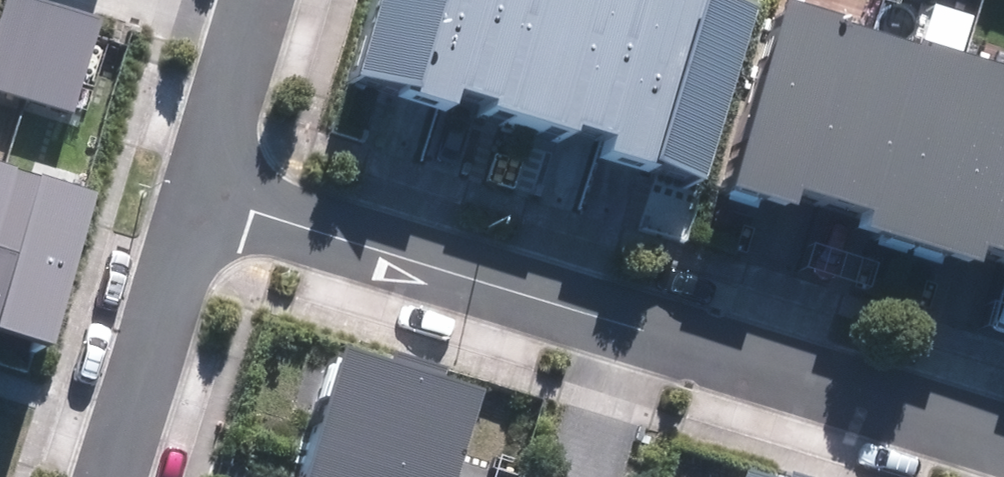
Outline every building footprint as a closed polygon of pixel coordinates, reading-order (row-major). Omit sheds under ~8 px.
[(75,113),(106,15),(57,0),(7,0),(0,21),(0,89),(75,113)] [(692,192),(751,13),(713,0),(383,0),(350,100),(442,130),(455,90),(495,103),(489,121),(568,146),(576,121),(613,133),(604,164),(692,192)] [(791,0),(784,0),(717,207),(779,227),(786,204),(855,227),(846,257),(969,297),(978,268),(1003,277),(1003,69),(791,0)] [(57,343),(102,192),(0,162),(0,326),(57,343)] [(477,396),(331,352),(293,476),(452,476),(477,396)] [(737,466),(734,476),(773,476),(737,466)]
